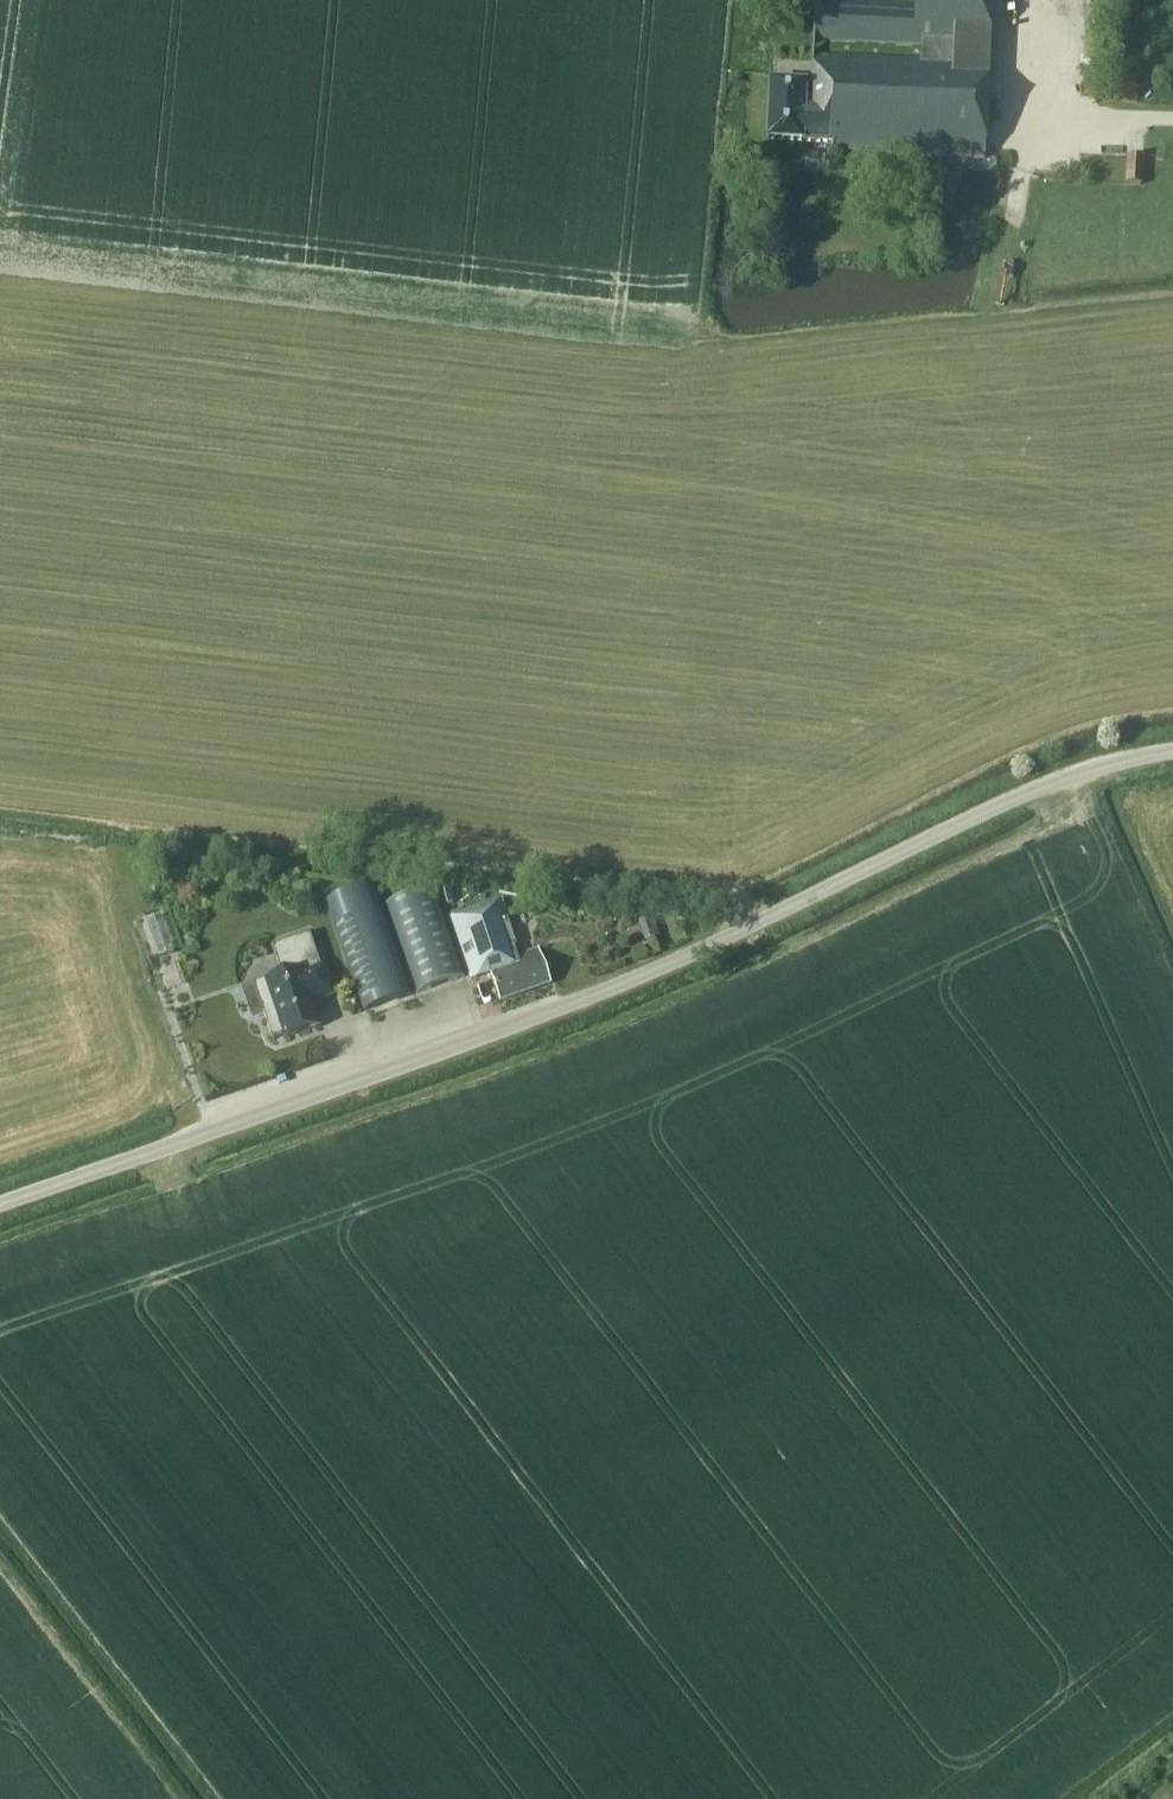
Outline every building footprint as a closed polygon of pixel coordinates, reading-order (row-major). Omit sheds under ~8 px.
[(770,82),(767,141),(832,144),(832,151),(987,158),(989,124),(994,0),(815,0),(810,94),(805,94),(806,84),(770,82)] [(1142,185),(1143,157),(1127,156),(1126,185),(1142,185)] [(412,995),(374,884),(324,901),(363,1011),(412,995)] [(465,976),(434,888),(384,905),(415,993),(465,976)] [(515,945),(500,900),(449,918),(471,980),(491,973),(500,1001),(550,984),(538,949),(516,957),(513,946),(515,945)] [(321,967),(310,934),(272,946),(282,975),(254,985),(272,1039),(283,1035),(284,1038),(320,1026),(311,1002),(332,995),(323,967),(321,967)]
